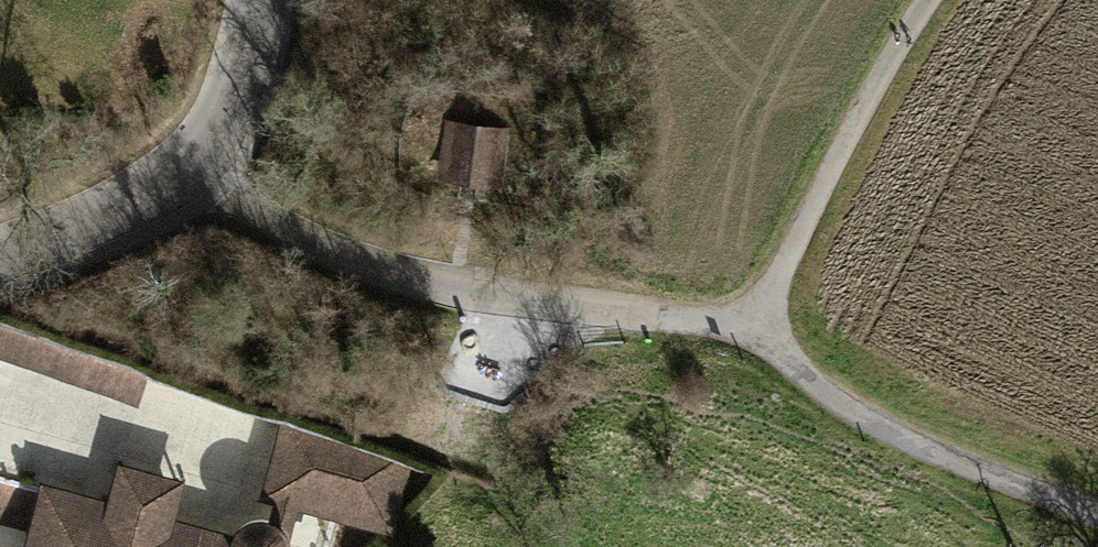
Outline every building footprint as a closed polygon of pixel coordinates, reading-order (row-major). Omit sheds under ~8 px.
[(437,137),(435,194),(461,194),(483,195),(485,139),(437,137)] [(25,546),(287,546),(285,539),(293,511),(387,537),(408,464),(275,427),(255,499),(268,503),(263,522),(252,521),(236,530),(230,536),(168,519),(178,483),(112,464),(101,503),(32,484),(30,494),(0,486),(0,515),(32,523),(25,546)]
